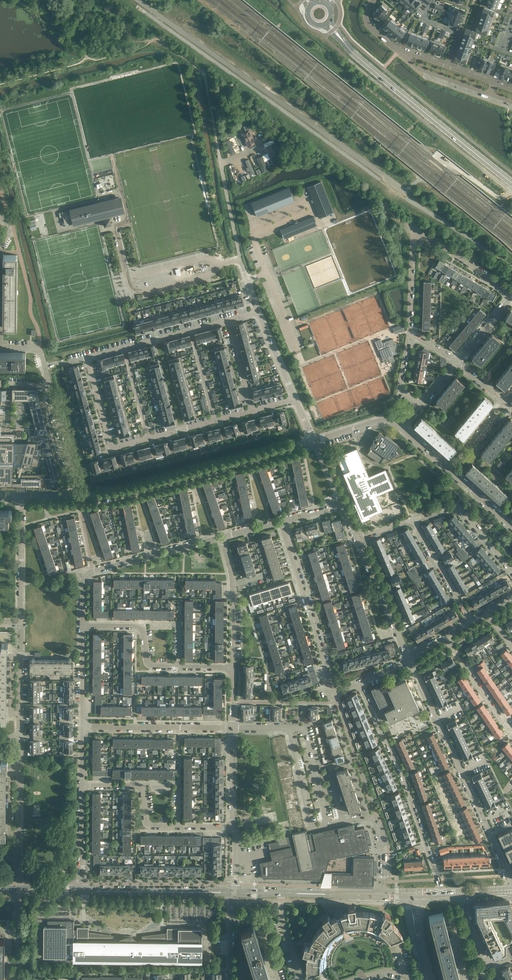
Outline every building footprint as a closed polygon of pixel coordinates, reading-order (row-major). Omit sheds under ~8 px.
[(403,4),(408,8),(414,0),(414,1),(415,0),(406,0),(403,4)] [(414,0),(408,8),(413,13),(421,3),(420,3),(419,1),(418,1),(417,2),(414,1),(414,0)] [(488,6),(497,9),(500,2),(494,0),(490,0),(488,6)] [(374,14),(373,14),(374,17),(375,17),(379,19),(380,18),(383,20),(387,15),(385,13),(388,8),(382,3),(380,7),(378,9),(377,8),(376,10),(376,11),(374,14)] [(452,6),(450,12),(462,16),(463,14),(463,13),(464,13),(465,10),(464,10),(461,9),(452,6)] [(485,8),(483,14),(494,18),(496,12),(485,8)] [(450,12),(448,17),(460,22),(462,16),(450,12)] [(483,14),(480,19),(492,24),(494,18),(483,14)] [(448,17),(446,23),(454,26),(455,26),(455,27),(457,28),(458,28),(459,25),(460,22),(448,17)] [(384,28),(383,29),(386,31),(387,30),(389,32),(395,24),(397,23),(392,18),(390,20),(388,18),(383,23),(386,25),(383,28),(384,28)] [(480,19),(478,25),(490,29),(492,24),(480,19)] [(389,32),(388,33),(390,35),(391,34),(393,36),(399,28),(395,24),(389,32)] [(478,25),(476,31),(488,35),(490,29),(478,25)] [(399,28),(393,36),(395,38),(396,38),(398,40),(401,36),(404,38),(407,33),(405,32),(406,30),(401,26),(399,28)] [(467,29),(465,34),(476,38),(477,38),(478,33),(467,29)] [(407,33),(404,38),(408,40),(406,43),(409,44),(412,45),(417,34),(408,31),(407,33)] [(417,34),(412,45),(418,47),(422,36),(417,34)] [(465,34),(463,39),(473,42),(474,43),(476,38),(465,34)] [(418,47),(418,49),(421,50),(421,49),(424,49),(425,46),(427,47),(430,41),(427,40),(428,38),(422,36),(418,47)] [(463,39),(461,44),(471,48),(473,42),(463,39)] [(430,41),(427,47),(430,48),(429,51),(432,52),(432,53),(434,54),(434,53),(435,53),(439,43),(430,40),(430,41)] [(439,43),(435,53),(437,54),(437,56),(440,57),(440,55),(441,56),(443,50),(444,51),(446,47),(444,46),(445,44),(439,42),(439,43)] [(461,44),(459,49),(471,54),(471,53),(469,52),(471,48),(461,44)] [(459,49),(457,54),(469,59),(471,54),(459,49)] [(457,54),(455,60),(462,62),(462,63),(465,64),(465,63),(467,64),(469,59),(457,54)] [(481,58),(478,64),(481,65),(480,69),(485,71),(489,59),(484,57),(483,59),(481,58)] [(489,59),(485,71),(490,72),(491,69),(494,70),(496,63),(493,62),(494,61),(489,59)] [(501,63),(498,72),(501,73),(500,76),(505,78),(509,66),(501,63)] [(249,130),(241,134),(248,147),(255,144),(249,130)] [(239,152),(232,138),(225,141),(231,155),(239,152)] [(274,145),(266,148),(273,162),(280,158),(274,145)] [(260,151),(252,154),(258,168),(266,165),(260,151)] [(248,173),(242,159),(234,162),(241,176),(248,173)] [(307,187),(320,218),(334,212),(321,181),(307,187)] [(294,201),(289,187),(251,202),(257,216),(294,201)] [(115,199),(110,200),(114,215),(118,214),(115,199)] [(108,201),(62,212),(65,227),(102,218),(105,226),(112,225),(110,218),(105,219),(104,217),(112,215),(108,201)] [(317,225),(314,216),(280,229),(284,239),(317,225)] [(4,269),(4,327),(16,327),(17,255),(4,255),(4,262),(3,265),(4,269)] [(440,270),(444,264),(439,261),(435,267),(440,270)] [(440,270),(446,273),(449,267),(444,264),(440,270)] [(446,273),(444,276),(446,277),(447,274),(451,276),(454,270),(449,267),(446,273)] [(460,273),(454,270),(451,276),(453,278),(452,280),(454,282),(460,273)] [(461,282),(465,276),(460,273),(454,282),(456,283),(458,280),(461,282)] [(470,279),(465,276),(461,282),(466,285),(470,279)] [(475,282),(470,279),(466,285),(465,288),(467,289),(468,286),(471,288),(475,282)] [(480,285),(475,282),(471,288),(477,291),(480,285)] [(477,291),(482,294),(486,288),(480,285),(477,291)] [(482,294),(487,297),(491,291),(486,288),(482,294)] [(496,294),(491,291),(487,297),(492,300),(496,294)] [(480,309),(476,314),(481,319),(485,314),(486,314),(480,309),(479,309),(480,309)] [(472,318),(478,323),(481,319),(476,314),(472,318)] [(472,318),(468,323),(474,328),(478,323),(472,318)] [(236,330),(247,327),(246,322),(234,325),(236,330)] [(470,332),(474,328),(468,323),(464,328),(470,332)] [(402,325),(393,328),(395,334),(399,332),(398,330),(403,328),(402,325)] [(236,330),(237,336),(249,333),(247,327),(236,330)] [(464,328),(460,332),(466,337),(470,332),(464,328)] [(457,337),(462,341),(466,337),(460,332),(457,337)] [(250,339),(249,333),(237,336),(239,341),(248,339),(250,339)] [(492,334),(482,346),(489,352),(499,340),(492,334)] [(457,337),(453,341),(458,346),(462,341),(457,337)] [(239,341),(240,347),(250,344),(249,344),(248,339),(239,341)] [(388,357),(390,362),(395,360),(393,355),(399,352),(393,339),(382,343),(381,339),(375,341),(379,351),(380,350),(383,359),(388,357)] [(170,341),(164,342),(167,352),(172,351),(172,350),(170,341)] [(458,346),(453,341),(449,346),(455,351),(458,346)] [(240,347),(242,352),(253,349),(252,344),(249,344),(250,344),(240,347)] [(215,354),(225,351),(224,345),(213,348),(215,353),(215,354)] [(489,352),(482,346),(472,358),(480,365),(489,352)] [(243,358),(255,355),(253,349),(242,352),(243,358)] [(227,356),(225,351),(215,354),(215,353),(213,354),(215,359),(227,356)] [(0,354),(0,366),(25,366),(25,354),(18,354),(18,353),(15,353),(11,353),(11,354),(0,354)] [(243,358),(245,363),(256,360),(255,355),(243,358)] [(228,362),(227,356),(215,359),(216,365),(228,362)] [(169,360),(170,365),(182,362),(181,357),(169,360)] [(258,366),(256,360),(245,363),(246,369),(255,367),(258,366)] [(160,368),(158,362),(149,365),(151,371),(160,368)] [(172,371),(184,368),(182,362),(170,365),(172,371)] [(228,362),(216,365),(218,370),(230,367),(228,362)] [(70,368),(72,375),(80,373),(80,372),(78,365),(70,368)] [(231,373),(230,367),(218,370),(219,376),(221,376),(231,373)] [(172,371),(173,376),(185,373),(184,368),(172,371)] [(257,372),(248,375),(249,380),(261,377),(259,371),(257,372)] [(505,371),(496,383),(503,389),(511,379),(511,376),(505,371)] [(80,374),(80,373),(72,375),(74,382),(82,380),(80,374)] [(173,376),(175,382),(187,379),(185,373),(173,376)] [(222,381),(232,378),(231,373),(221,376),(222,381)] [(115,380),(113,375),(104,377),(105,383),(115,380)] [(446,389),(454,396),(464,384),(456,377),(446,389)] [(234,384),(232,378),(222,381),(221,381),(222,387),(234,384)] [(188,384),(187,379),(175,382),(176,387),(188,384)] [(74,382),(76,389),(84,387),(83,386),(82,380),(74,382)] [(176,387),(178,393),(189,390),(188,384),(176,387)] [(234,384),(222,387),(224,393),(235,389),(234,384)] [(274,385),(277,395),(283,393),(280,384),(274,385)] [(86,394),(84,388),(84,387),(76,389),(78,396),(86,394)] [(61,486),(51,446),(48,435),(48,433),(49,433),(49,431),(49,429),(47,429),(46,424),(46,423),(41,405),(39,400),(40,400),(37,389),(12,388),(12,389),(0,389),(0,486),(61,486)] [(237,395),(235,389),(224,393),(225,398),(237,395)] [(446,389),(436,401),(443,408),(454,396),(446,389)] [(191,395),(189,390),(178,393),(179,399),(191,395)] [(260,399),(258,390),(252,391),(255,400),(260,399)] [(78,396),(80,403),(87,401),(87,400),(86,394),(78,396)] [(179,399),(181,404),(192,401),(191,395),(179,399)] [(238,400),(237,395),(225,398),(227,404),(228,403),(238,400)] [(474,408),(482,415),(492,403),(484,397),(474,408)] [(240,406),(238,400),(228,403),(229,409),(240,406)] [(80,403),(81,410),(89,408),(88,402),(87,401),(80,403)] [(194,406),(192,401),(181,404),(182,410),(194,406)] [(182,410),(184,415),(195,412),(194,406),(182,410)] [(83,418),(91,415),(91,414),(89,408),(81,410),(83,418)] [(474,408),(464,420),(472,427),(482,415),(474,408)] [(285,421),(283,411),(276,413),(277,416),(275,417),(277,423),(285,421)] [(197,418),(195,412),(184,415),(185,421),(197,418)] [(268,426),(277,423),(275,417),(272,418),(272,414),(265,416),(268,426)] [(83,418),(85,425),(93,423),(92,417),(91,415),(83,418)] [(259,428),(268,426),(265,416),(259,418),(260,421),(257,422),(259,428)] [(173,418),(164,420),(165,426),(175,424),(173,418)] [(425,436),(432,428),(421,418),(414,426),(425,436)] [(500,430),(508,437),(511,432),(511,420),(510,418),(500,430)] [(254,419),(248,420),(250,430),(259,428),(257,422),(255,422),(254,419)] [(242,433),(250,430),(248,420),(242,422),(242,426),(240,426),(242,433)] [(472,427),(464,420),(454,432),(462,439),(472,427)] [(85,425),(87,432),(95,430),(95,429),(93,423),(85,425)] [(237,423),(230,425),(233,435),(242,433),(240,426),(238,427),(237,423)] [(224,437),(233,435),(230,425),(224,427),(225,430),(223,431),(224,437)] [(213,430),(216,440),(224,437),(223,431),(220,432),(219,428),(213,430)] [(432,428),(425,436),(437,446),(444,439),(432,428)] [(97,437),(95,431),(95,430),(87,432),(89,439),(97,437)] [(128,430),(119,432),(120,438),(129,436),(128,430)] [(207,442),(216,440),(213,430),(207,431),(208,435),(205,436),(207,442)] [(500,430),(490,442),(498,449),(508,437),(500,430)] [(385,436),(379,432),(376,436),(377,436),(370,446),(372,447),(367,454),(380,463),(384,456),(389,460),(392,455),(394,456),(397,452),(396,451),(399,446),(397,445),(397,444),(398,444),(385,435),(385,436)] [(198,444),(207,442),(205,436),(203,436),(202,433),(196,434),(198,444)] [(188,440),(190,447),(198,444),(196,434),(189,436),(190,440),(188,440)] [(99,443),(97,437),(89,439),(91,446),(99,444),(99,443)] [(181,449),(190,447),(188,440),(185,441),(185,437),(178,439),(181,449)] [(173,444),(171,445),(172,451),(181,449),(178,439),(172,441),(173,444)] [(444,439),(437,446),(449,457),(456,449),(444,439)] [(164,454),(172,451),(171,445),(168,446),(167,442),(161,444),(164,454)] [(498,449),(490,442),(481,454),(488,461),(498,449)] [(91,446),(93,453),(101,451),(99,445),(99,444),(91,446)] [(155,456),(164,454),(161,444),(155,445),(156,449),(153,450),(155,456)] [(146,458),(155,456),(153,450),(151,450),(150,447),(143,448),(146,458)] [(138,454),(136,454),(137,461),(146,458),(143,448),(137,450),(138,454)] [(368,476),(356,448),(343,453),(343,454),(338,456),(338,455),(336,456),(363,518),(381,510),(376,497),(375,497),(375,495),(393,487),(389,479),(392,478),(388,470),(386,471),(385,469),(382,470),(368,476)] [(129,463),(137,461),(136,454),(133,455),(132,451),(126,453),(129,463)] [(129,463),(126,453),(120,455),(121,458),(118,459),(120,465),(129,463)] [(111,468),(120,465),(118,459),(116,459),(115,456),(109,458),(111,468)] [(103,470),(111,468),(109,458),(102,459),(103,463),(101,463),(103,470)] [(94,472),(103,470),(101,463),(99,464),(98,461),(91,462),(94,472)] [(477,482),(483,474),(472,464),(465,471),(477,482)] [(257,468),(259,474),(267,471),(265,465),(257,468)] [(259,474),(261,480),(269,477),(267,471),(259,474)] [(483,474),(477,482),(488,492),(495,484),(483,474)] [(261,480),(263,485),(271,483),(269,477),(261,480)] [(214,485),(213,483),(211,484),(210,480),(202,483),(204,489),(212,486),(214,485)] [(263,485),(265,491),(273,488),(271,483),(263,485)] [(495,484),(488,492),(500,502),(506,495),(495,484)] [(204,489),(206,494),(213,492),(212,486),(204,489)] [(265,491),(267,497),(275,494),(273,488),(265,491)] [(213,492),(206,494),(208,500),(215,497),(218,497),(217,494),(215,495),(213,492)] [(267,497),(269,502),(277,500),(275,494),(267,497)] [(148,503),(156,501),(154,495),(146,498),(148,503)] [(208,500),(209,506),(217,503),(215,497),(208,500)] [(269,502),(271,508),(279,505),(277,500),(269,502)] [(148,503),(150,509),(158,507),(156,501),(148,503)] [(241,509),(242,509),(250,507),(249,501),(241,503),(241,505),(240,505),(241,506),(233,508),(234,511),(241,509)] [(209,506),(211,511),(219,509),(217,503),(209,506)] [(281,511),(279,505),(271,508),(273,514),(281,511)] [(150,509),(152,515),(160,512),(158,507),(150,509)] [(211,511),(213,517),(221,514),(219,509),(211,511)] [(9,522),(9,516),(11,516),(11,510),(0,510),(0,522),(9,522)] [(90,513),(92,519),(99,516),(97,510),(90,513)] [(152,515),(154,521),(161,518),(160,512),(152,515)] [(213,517),(215,523),(223,520),(221,514),(213,517)] [(448,520),(452,525),(458,520),(454,515),(448,520)] [(94,524),(101,522),(99,516),(92,519),(94,524)] [(154,521),(155,526),(163,524),(161,518),(154,521)] [(321,532),(322,531),(324,531),(325,532),(334,529),(338,541),(344,539),(343,536),(345,536),(344,534),(343,530),(344,530),(343,525),(342,526),(341,521),(341,520),(341,518),(338,519),(330,522),(329,519),(322,521),(323,525),(320,525),(320,526),(320,527),(321,532)] [(223,520),(215,523),(217,529),(225,526),(223,520)] [(452,525),(456,530),(462,525),(458,520),(452,525)] [(94,524),(96,530),(103,527),(101,522),(94,524)] [(321,532),(320,527),(318,528),(316,523),(314,523),(313,523),(310,523),(311,524),(310,524),(314,537),(322,535),(321,532)] [(163,524),(155,526),(157,532),(165,529),(163,524)] [(314,537),(310,524),(305,526),(306,531),(304,531),(306,539),(314,537)] [(423,527),(426,532),(432,529),(429,524),(423,527)] [(33,528),(35,534),(43,531),(41,525),(33,528)] [(458,532),(460,534),(466,529),(462,525),(456,530),(454,532),(456,534),(458,532)] [(103,527),(96,530),(97,536),(105,533),(103,527)] [(294,529),(295,533),(297,539),(302,537),(302,540),(306,539),(304,531),(301,532),(300,527),(294,529)] [(402,532),(405,537),(411,534),(408,528),(402,532)] [(157,532),(159,538),(167,535),(165,529),(157,532)] [(426,532),(429,537),(435,534),(432,529),(426,532)] [(460,534),(463,539),(469,534),(466,529),(460,534)] [(43,531),(35,534),(37,540),(45,537),(43,531)] [(97,536),(99,541),(107,539),(105,533),(97,536)] [(262,543),(272,540),(270,535),(269,535),(269,534),(262,537),(262,538),(261,538),(262,543)] [(405,537),(408,542),(414,539),(411,534),(405,537)] [(429,537),(432,542),(438,539),(435,534),(429,537)] [(469,534),(463,539),(467,543),(472,539),(473,538),(469,534)] [(167,535),(159,538),(161,543),(169,541),(167,535)] [(37,540),(39,545),(47,542),(45,537),(37,540)] [(373,540),(376,546),(382,543),(380,538),(373,540)] [(101,547),(109,544),(107,539),(99,541),(101,547)] [(408,542),(411,547),(417,544),(414,539),(408,542)] [(432,542),(435,548),(441,544),(438,539),(432,542)] [(47,542),(39,545),(41,551),(49,548),(47,542)] [(238,550),(248,547),(246,542),(245,543),(245,542),(237,544),(238,545),(237,545),(238,550)] [(338,551),(346,549),(344,543),(336,545),(338,551)] [(376,546),(378,552),(384,549),(382,543),(376,546)] [(101,547),(103,553),(111,550),(109,544),(101,547)] [(411,547),(414,553),(420,549),(417,544),(411,547)] [(438,553),(439,552),(444,550),(441,544),(435,548),(438,553)] [(240,555),(249,553),(248,547),(238,550),(239,553),(237,554),(238,556),(240,555)] [(479,548),(474,552),(479,557),(484,552),(480,547),(479,548)] [(41,551),(43,556),(51,554),(49,548),(41,551)] [(338,551),(340,557),(348,554),(346,549),(338,551)] [(384,549),(378,552),(381,557),(387,554),(384,549)] [(423,554),(420,549),(414,553),(417,558),(423,554)] [(111,550),(103,553),(105,559),(113,556),(111,550)] [(308,553),(310,559),(318,556),(316,550),(308,553)] [(442,556),(443,559),(445,562),(453,558),(450,552),(442,556)] [(479,557),(482,561),(488,556),(484,552),(479,557)] [(249,553),(240,555),(241,558),(239,559),(239,561),(241,560),(241,561),(251,558),(249,553)] [(463,562),(465,560),(469,556),(467,553),(463,557),(461,559),(463,562)] [(51,554),(43,556),(45,562),(53,559),(51,554)] [(341,563),(349,560),(348,554),(340,557),(341,563)] [(381,557),(383,563),(389,560),(387,554),(381,557)] [(417,558),(420,563),(425,560),(426,560),(423,554),(417,558)] [(310,559),(311,564),(319,562),(318,556),(310,559)] [(488,556),(482,561),(486,566),(492,561),(488,556)] [(243,566),(252,563),(251,558),(241,561),(242,563),(240,564),(241,566),(243,566)] [(45,562),(47,568),(55,565),(53,559),(45,562)] [(341,563),(343,568),(351,566),(349,560),(341,563)] [(389,560),(383,563),(385,568),(392,566),(389,560)] [(279,564),(278,561),(269,564),(270,569),(280,566),(282,565),(281,563),(279,564)] [(486,566),(490,570),(496,565),(492,561),(486,566)] [(311,564),(313,570),(321,568),(319,562),(311,564)] [(244,571),(254,568),(252,563),(243,566),(244,569),(242,569),(242,571),(244,571)] [(446,567),(450,573),(455,569),(452,564),(448,567),(446,567)] [(55,565),(47,568),(49,574),(57,571),(55,565)] [(496,565),(490,570),(494,575),(500,570),(496,565)] [(343,568),(345,574),(353,572),(351,566),(343,568)] [(388,574),(389,573),(394,571),(392,566),(385,568),(388,574)] [(422,575),(426,573),(431,570),(429,566),(425,569),(424,569),(424,570),(421,573),(422,575)] [(254,568),(244,571),(245,574),(243,574),(244,577),(246,576),(256,573),(254,568)] [(315,576),(323,573),(321,568),(313,570),(315,576)] [(431,569),(431,570),(426,573),(429,578),(434,574),(431,569)] [(455,569),(450,573),(452,578),(458,574),(455,569)] [(281,571),(272,574),(273,579),(283,576),(285,576),(284,573),(282,574),(281,571)] [(353,572),(345,574),(347,580),(355,577),(353,572)] [(315,576),(317,582),(325,579),(323,573),(315,576)] [(429,578),(431,583),(437,580),(434,574),(429,578)] [(452,578),(455,583),(461,580),(458,574),(452,578)] [(390,578),(391,581),(393,584),(396,583),(401,581),(399,575),(396,576),(391,578),(390,578)] [(347,580),(348,586),(356,583),(355,577),(347,580)] [(319,587),(326,585),(325,579),(317,582),(319,587)] [(431,583),(434,588),(440,585),(437,580),(431,583)] [(455,583),(458,588),(464,585),(461,580),(455,583)] [(501,585),(504,590),(510,587),(507,581),(501,585)] [(292,593),(289,582),(288,582),(289,582),(284,584),(287,594),(292,593)] [(356,583),(348,586),(350,591),(358,589),(356,583)] [(287,594),(284,584),(279,585),(282,596),(287,594)] [(282,596),(279,585),(274,587),(277,597),(282,596)] [(319,587),(320,593),(328,591),(326,585),(319,587)] [(443,590),(440,585),(434,588),(437,593),(443,590)] [(467,590),(464,585),(458,588),(461,593),(467,590)] [(495,588),(498,594),(504,590),(501,585),(495,588)] [(277,597),(274,587),(269,588),(272,599),(277,597)] [(394,589),(396,595),(403,592),(400,587),(398,587),(395,589),(394,589)] [(272,599),(269,588),(264,590),(267,600),(272,599)] [(489,591),(492,597),(498,594),(495,588),(489,591)] [(267,600),(264,590),(259,591),(263,602),(267,600)] [(446,595),(443,590),(437,593),(440,598),(446,595)] [(263,602),(259,591),(255,593),(258,603),(263,602)] [(328,591),(320,593),(322,599),(330,597),(328,591)] [(483,595),(487,601),(492,597),(489,591),(483,595)] [(396,595),(398,600),(405,598),(403,592),(396,595)] [(258,603),(255,593),(250,594),(249,594),(253,605),(258,603)] [(351,595),(353,601),(361,599),(359,593),(351,595)] [(449,600),(446,595),(440,598),(444,604),(449,600)] [(477,598),(481,604),(487,601),(483,595),(477,598)] [(398,600),(401,606),(407,603),(405,598),(398,600)] [(481,604),(477,598),(471,602),(475,608),(481,604)] [(361,599),(353,601),(355,607),(363,605),(361,599)] [(323,603),(325,609),(333,606),(331,600),(323,603)] [(401,606),(403,612),(410,609),(407,603),(401,606)] [(290,613),(298,610),(296,604),(288,607),(290,613)] [(355,607),(357,613),(365,610),(363,605),(355,607)] [(333,606),(325,609),(327,615),(335,612),(333,606)] [(403,612),(406,617),(412,614),(410,609),(403,612)] [(290,613),(291,619),(299,616),(298,610),(290,613)] [(365,610),(357,613),(359,618),(366,616),(365,610)] [(327,615),(329,620),(336,618),(335,612),(327,615)] [(449,615),(452,621),(458,617),(455,612),(449,615)] [(259,616),(261,622),(268,619),(267,614),(259,616)] [(415,620),(412,614),(406,617),(408,623),(415,620)] [(449,615),(443,618),(446,624),(452,621),(449,615)] [(291,619),(293,624),(301,622),(299,616),(291,619)] [(359,618),(360,624),(368,622),(366,616),(359,618)] [(336,618),(329,620),(330,626),(338,624),(336,618)] [(446,624),(443,618),(437,622),(440,628),(446,624)] [(261,622),(262,628),(270,625),(268,619),(261,622)] [(431,625),(435,631),(440,628),(437,622),(435,623),(434,621),(430,623),(432,625),(431,625)] [(293,624),(295,630),(303,628),(301,622),(293,624)] [(362,630),(370,627),(368,622),(360,624),(362,630)] [(330,626),(332,632),(340,629),(338,624),(330,626)] [(272,631),(270,625),(262,628),(264,633),(272,631)] [(435,631),(431,625),(425,629),(429,634),(435,631)] [(362,630),(364,636),(372,633),(370,627),(362,630)] [(305,633),(303,628),(295,630),(297,636),(305,633)] [(418,630),(420,632),(423,638),(429,634),(425,629),(423,630),(422,628),(418,630)] [(340,629),(332,632),(334,637),(342,635),(340,629)] [(423,638),(420,632),(418,630),(413,634),(414,636),(417,641),(423,638)] [(264,633),(266,639),(274,637),(272,631),(264,633)] [(1,718),(1,721),(6,721),(6,718),(4,718),(4,696),(5,652),(11,653),(11,632),(0,632),(0,718),(1,718)] [(305,633),(297,636),(298,641),(306,639),(305,633)] [(372,633),(364,636),(366,641),(374,639),(372,633)] [(485,636),(488,642),(494,639),(490,633),(485,636)] [(334,637),(336,643),(344,641),(342,635),(334,637)] [(480,639),(483,645),(488,642),(485,636),(480,639)] [(274,637),(266,639),(268,645),(275,642),(274,637)] [(306,639),(298,641),(296,642),(297,648),(300,647),(308,645),(306,639)] [(483,645),(480,639),(475,642),(479,650),(485,647),(483,645)] [(344,641),(336,643),(337,649),(345,647),(344,641)] [(268,645),(269,651),(277,648),(275,642),(268,645)] [(475,642),(470,646),(473,652),(474,653),(479,650),(475,642)] [(382,651),(385,659),(390,658),(390,656),(396,654),(393,643),(384,645),(386,650),(382,651)] [(308,645),(300,647),(302,653),(310,650),(308,645)] [(473,652),(470,646),(464,649),(468,655),(473,652)] [(269,651),(271,656),(279,654),(277,648),(269,651)] [(500,654),(504,659),(510,654),(506,649),(500,654)] [(302,653),(304,659),(312,656),(310,650),(302,653)] [(377,652),(379,661),(385,659),(382,651),(377,652)] [(364,654),(365,656),(367,664),(373,663),(371,654),(370,652),(364,654)] [(371,654),(373,663),(379,661),(377,652),(371,654)] [(271,656),(273,662),(281,660),(279,654),(271,656)] [(313,662),(312,656),(304,659),(306,664),(313,662)] [(359,657),(361,666),(367,664),(365,656),(359,657)] [(353,659),(356,667),(361,666),(359,657),(353,659)] [(446,661),(450,667),(451,668),(456,665),(455,664),(455,663),(451,658),(446,661)] [(348,660),(350,669),(356,667),(353,659),(348,660)] [(273,662),(275,668),(282,665),(281,660),(273,662)] [(350,669),(348,660),(342,662),(342,664),(338,665),(340,671),(344,670),(350,669)] [(49,679),(59,679),(59,672),(73,672),(73,661),(30,661),(29,672),(49,672),(49,679)] [(450,667),(446,661),(441,665),(445,670),(450,667)] [(476,671),(480,676),(486,671),(483,667),(485,665),(483,661),(477,665),(480,669),(476,671)] [(284,671),(282,665),(275,668),(276,674),(284,671)] [(480,676),(483,681),(489,676),(486,671),(480,676)] [(424,676),(426,681),(435,677),(438,675),(437,673),(434,675),(432,672),(424,676)] [(310,678),(309,676),(304,677),(306,686),(312,684),(311,681),(310,678)] [(461,685),(467,681),(463,676),(457,680),(461,685)] [(483,681),(487,685),(493,681),(489,676),(483,681)] [(306,686),(304,677),(298,679),(301,688),(306,686)] [(435,677),(426,681),(428,685),(437,681),(435,677)] [(301,688),(298,679),(292,681),(295,689),(301,688)] [(389,722),(419,708),(405,679),(387,688),(388,691),(386,692),(382,684),(371,689),(380,710),(385,707),(386,710),(384,711),(389,722)] [(295,689),(292,681),(287,683),(289,691),(295,689)] [(437,681),(428,685),(431,690),(439,686),(437,681)] [(461,685),(464,690),(470,686),(467,681),(461,685)] [(487,685),(490,690),(496,686),(493,681),(487,685)] [(289,691),(287,683),(281,685),(283,693),(289,691)] [(441,690),(439,686),(431,690),(433,694),(441,690)] [(467,695),(473,690),(470,686),(464,690),(467,695)] [(496,686),(490,690),(493,695),(499,691),(496,686)] [(433,694),(435,699),(443,695),(441,690),(433,694)] [(467,695),(471,699),(477,695),(473,690),(467,695)] [(493,695),(497,700),(503,696),(499,691),(493,695)] [(346,697),(348,702),(349,702),(358,698),(356,693),(352,695),(351,694),(348,695),(348,696),(346,697)] [(446,700),(443,695),(435,699),(437,704),(446,700)] [(477,695),(471,699),(474,704),(480,700),(477,695)] [(503,696),(497,700),(500,705),(506,700),(503,696)] [(360,703),(358,698),(349,702),(348,702),(347,703),(350,708),(360,703)] [(446,700),(437,704),(439,708),(448,704),(446,700)] [(500,705),(503,710),(509,705),(506,700),(500,705)] [(362,708),(360,703),(350,708),(352,713),(362,708)] [(43,707),(43,704),(33,704),(33,707),(29,707),(29,709),(29,713),(40,713),(40,712),(40,707),(43,707)] [(59,713),(62,713),(73,713),(73,707),(69,707),(69,704),(60,704),(59,713)] [(476,708),(480,713),(486,709),(482,704),(476,708)] [(253,705),(246,705),(246,708),(240,708),(240,714),(251,714),(253,714),(253,705)] [(503,710),(507,715),(511,711),(511,709),(509,705),(503,710)] [(364,713),(362,708),(352,713),(354,718),(364,713)] [(486,709),(480,713),(483,718),(489,713),(486,709)] [(33,719),(33,721),(43,721),(43,712),(40,712),(40,713),(29,713),(29,715),(29,719),(33,719)] [(57,720),(57,721),(69,721),(69,719),(73,719),(73,713),(62,713),(62,718),(59,718),(59,720),(57,720)] [(366,718),(364,713),(354,718),(356,723),(366,718)] [(483,718),(486,722),(492,718),(489,713),(483,718)] [(251,719),(251,714),(240,714),(240,719),(246,719),(246,722),(253,722),(253,719),(251,719)] [(358,728),(369,723),(366,718),(356,723),(358,728)] [(492,718),(486,722),(490,727),(496,723),(492,718)] [(447,724),(449,729),(458,725),(455,720),(447,724)] [(29,730),(40,730),(40,724),(43,724),(43,721),(33,721),(33,724),(29,724),(29,726),(29,730)] [(62,730),(73,730),(73,724),(69,724),(69,721),(57,721),(57,722),(59,722),(59,725),(62,725),(62,730)] [(371,728),(369,723),(358,728),(360,733),(361,732),(371,728)] [(490,727),(493,732),(499,728),(496,723),(490,727)] [(460,729),(458,725),(449,729),(451,733),(460,729)] [(373,733),(371,728),(361,732),(363,737),(373,733)] [(499,728),(493,732),(497,737),(502,733),(499,728)] [(462,734),(460,729),(451,733),(453,738),(462,734)] [(33,736),(33,738),(43,738),(43,735),(40,735),(40,730),(29,730),(29,736),(33,736)] [(59,735),(59,738),(69,738),(69,736),(73,736),(73,730),(62,730),(62,735),(59,735)] [(375,738),(373,733),(363,737),(362,737),(364,743),(375,738)] [(429,742),(436,739),(433,734),(427,737),(429,742)] [(456,743),(464,739),(462,734),(453,738),(456,743)] [(43,738),(33,738),(33,741),(29,741),(29,747),(43,747),(43,738)] [(69,741),(69,738),(59,738),(59,747),(62,747),(73,747),(73,741),(69,741)] [(377,743),(375,738),(364,743),(366,748),(377,743)] [(395,742),(398,748),(404,745),(402,741),(404,740),(404,738),(395,742)] [(429,742),(432,747),(438,744),(436,739),(429,742)] [(466,743),(464,739),(456,743),(458,747),(466,743)] [(505,752),(511,747),(507,742),(502,747),(505,752)] [(460,752),(468,748),(466,743),(458,747),(460,752)] [(405,747),(407,746),(406,744),(404,745),(398,748),(400,753),(407,750),(405,747)] [(438,744),(432,747),(434,753),(441,750),(438,744)] [(43,747),(29,747),(29,753),(33,753),(33,755),(42,755),(43,747)] [(59,752),(59,755),(69,755),(69,753),(73,753),(73,747),(62,747),(62,752),(59,752)] [(379,748),(369,752),(371,758),(372,757),(381,753),(379,748)] [(471,752),(468,748),(460,752),(462,756),(471,752)] [(400,753),(402,758),(409,755),(407,750),(400,753)] [(434,753),(437,758),(443,755),(441,750),(434,753)] [(473,757),(471,752),(462,756),(464,761),(473,757)] [(383,758),(381,753),(372,757),(375,762),(376,762),(375,761),(383,758)] [(402,758),(405,763),(411,760),(409,755),(402,758)] [(437,758),(439,763),(445,760),(443,755),(437,758)] [(386,763),(383,758),(375,761),(376,762),(378,766),(386,763)] [(0,764),(0,834),(0,837),(5,837),(5,834),(3,834),(4,769),(10,769),(10,759),(0,759),(0,764)] [(411,760),(405,763),(408,770),(411,768),(410,767),(414,766),(411,760)] [(448,766),(445,760),(439,763),(442,768),(445,767),(446,768),(448,766)] [(378,766),(380,771),(388,768),(386,763),(378,766)] [(390,773),(388,768),(380,771),(378,772),(380,777),(390,773)] [(357,798),(348,771),(347,769),(337,772),(350,813),(361,809),(357,798)] [(446,780),(452,777),(450,771),(443,774),(446,780)] [(392,777),(390,773),(380,777),(382,782),(392,777)] [(474,781),(483,777),(480,773),(472,777),(474,781)] [(395,782),(392,777),(382,782),(385,787),(395,782)] [(446,780),(448,785),(455,782),(452,777),(446,780)] [(476,786),(485,782),(483,777),(474,781),(476,786)] [(395,782),(385,787),(387,792),(397,788),(395,782)] [(448,785),(451,790),(457,787),(455,782),(448,785)] [(485,782),(476,786),(479,791),(487,787),(485,782)] [(257,783),(253,786),(256,791),(261,788),(257,783)] [(452,792),(453,795),(459,792),(457,787),(451,790),(446,792),(447,794),(452,792)] [(487,787),(479,791),(481,795),(489,791),(487,787)] [(481,795),(483,800),(491,796),(489,791),(481,795)] [(399,792),(388,796),(390,802),(393,801),(401,798),(399,792)] [(453,795),(456,801),(462,798),(459,792),(453,795)] [(491,796),(483,800),(485,805),(494,801),(491,796)] [(403,804),(401,798),(393,801),(394,806),(403,804)] [(464,803),(462,798),(456,801),(458,806),(464,803)] [(485,805),(487,809),(496,805),(494,801),(485,805)] [(394,813),(404,809),(403,804),(394,806),(392,807),(394,813)] [(460,811),(463,816),(469,813),(467,808),(460,811)] [(406,814),(404,809),(394,813),(396,818),(398,818),(398,817),(406,814)] [(463,816),(465,821),(472,818),(469,813),(463,816)] [(398,817),(398,818),(400,822),(400,823),(408,820),(406,814),(398,817)] [(468,827),(474,824),(472,818),(465,821),(468,827)] [(410,825),(408,820),(400,823),(400,822),(398,823),(400,829),(410,825)] [(268,843),(272,860),(259,862),(262,877),(323,879),(329,859),(369,850),(364,827),(354,829),(353,824),(307,835),(293,838),(293,836),(290,836),(279,839),(279,841),(268,843)] [(468,827),(470,832),(476,829),(474,824),(468,827)] [(401,834),(412,831),(410,825),(400,829),(401,834)] [(470,832),(473,837),(479,834),(476,829),(470,832)] [(498,835),(511,863),(511,864),(511,833),(510,829),(498,835)] [(412,831),(401,834),(403,840),(414,836),(412,831)] [(479,834),(473,837),(475,842),(479,841),(479,842),(482,840),(479,834)] [(416,842),(414,836),(403,840),(405,845),(416,842)] [(440,836),(433,838),(435,844),(438,843),(442,841),(440,836)] [(447,857),(447,858),(442,858),(442,863),(443,863),(444,866),(489,864),(489,863),(491,863),(490,858),(489,858),(489,856),(484,856),(484,855),(447,857)] [(330,884),(373,885),(374,857),(353,857),(353,874),(340,874),(331,874),(330,880),(330,884)] [(138,870),(140,870),(140,875),(147,875),(147,866),(138,866),(138,870)] [(473,902),(474,917),(493,957),(501,953),(501,947),(511,942),(511,906),(509,899),(473,902)] [(343,941),(347,939),(355,937),(359,936),(364,937),(372,940),(376,943),(379,946),(378,946),(379,948),(383,945),(382,944),(384,942),(402,935),(398,930),(399,930),(392,923),(388,920),(390,916),(385,912),(384,913),(383,912),(381,916),(377,914),(369,912),(360,911),(356,911),(356,906),(354,906),(348,907),(348,912),(343,913),(335,916),(330,919),(327,915),(322,919),(321,920),(324,924),(321,927),(315,933),(311,941),(310,944),(305,943),(305,944),(302,951),(307,952),(306,957),(306,966),(307,972),(313,971),(316,970),(315,970),(332,965),(332,960),(333,956),(334,952),(335,949),(340,944),(343,941)] [(443,913),(429,917),(430,917),(446,979),(459,979),(449,942),(453,942),(451,937),(448,938),(442,913),(443,913)] [(44,926),(44,956),(47,956),(47,962),(71,962),(71,957),(73,957),(73,960),(102,961),(102,960),(105,960),(105,961),(131,961),(131,960),(134,960),(134,961),(164,961),(164,960),(167,960),(167,961),(202,962),(202,939),(202,934),(202,928),(184,928),(167,928),(167,932),(142,935),(142,941),(138,940),(137,939),(136,939),(134,938),(133,937),(132,937),(132,936),(124,936),(124,937),(122,937),(121,938),(120,938),(118,939),(117,940),(114,940),(114,935),(88,931),(88,927),(77,927),(77,930),(75,929),(74,929),(74,921),(48,920),(47,926),(44,926)] [(254,927),(241,931),(241,932),(256,979),(270,979),(263,956),(265,955),(264,950),(261,951),(253,928),(254,928),(254,927)] [(511,979),(511,975),(511,973),(511,971),(510,972),(508,967),(506,968),(504,968),(502,969),(501,970),(505,979),(509,979),(511,979)] [(170,978),(170,979),(170,972),(153,972),(153,977),(157,977),(157,979),(164,979),(164,977),(170,978)]
